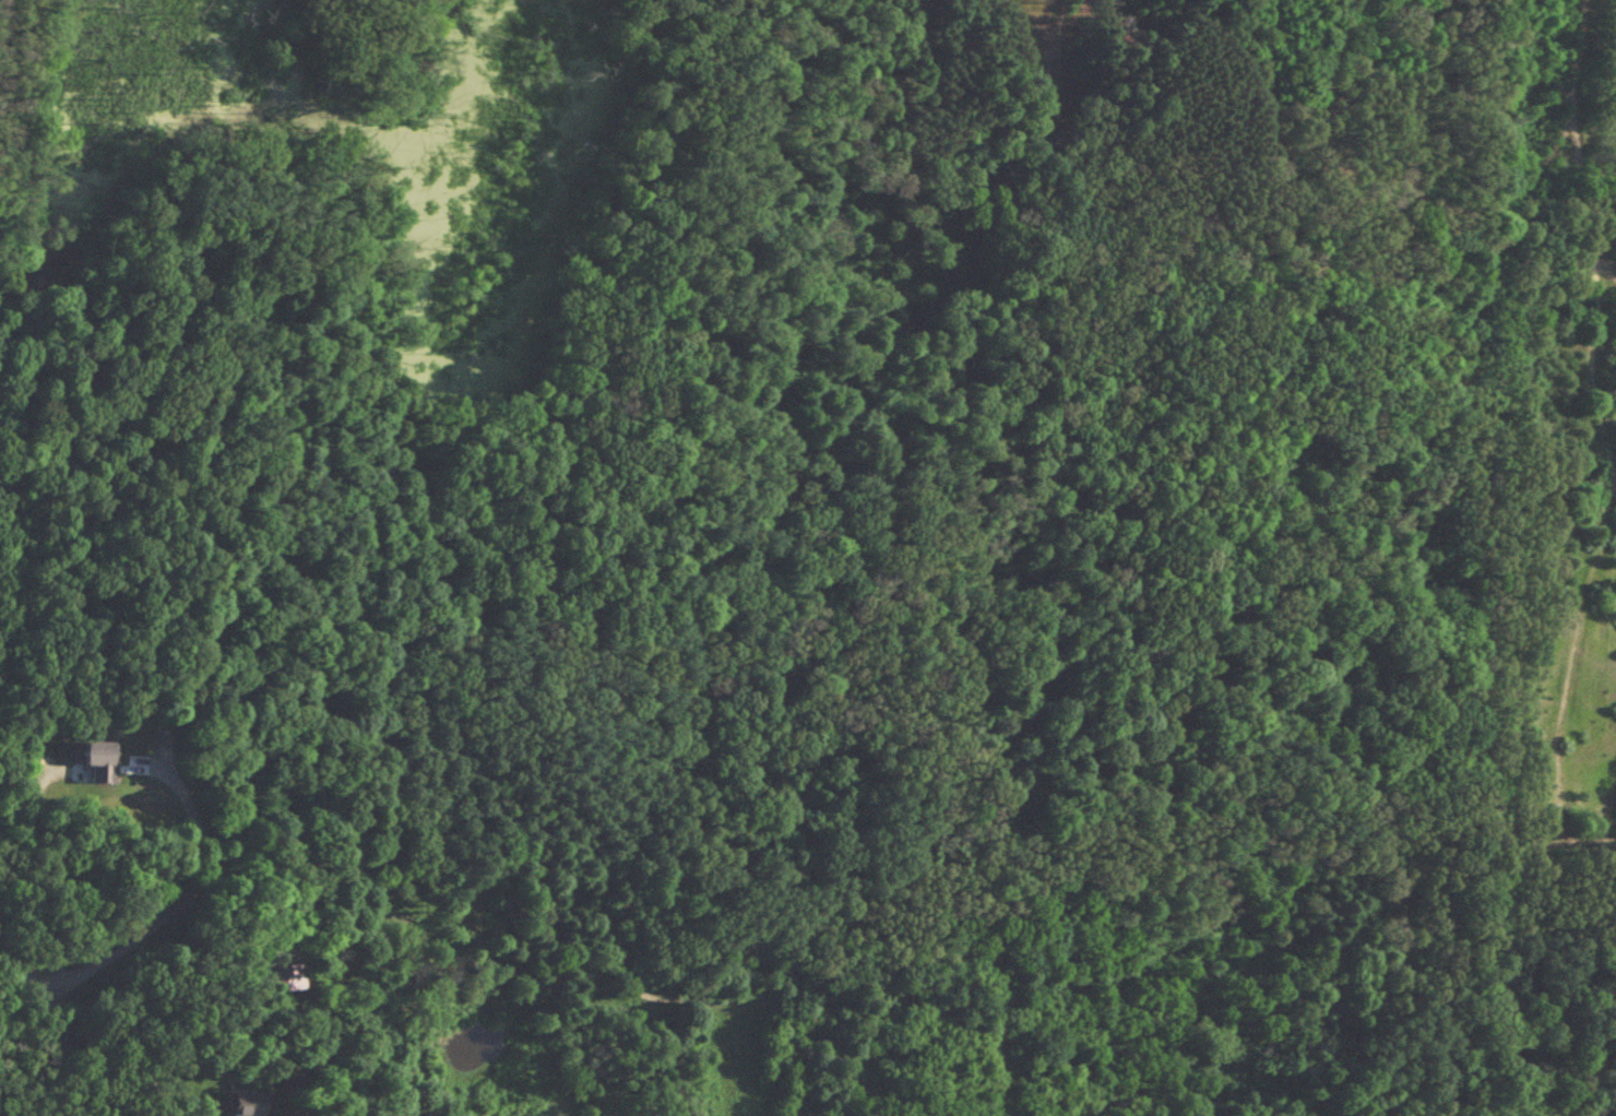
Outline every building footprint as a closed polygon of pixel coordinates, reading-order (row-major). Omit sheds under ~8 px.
[(117,783),(117,742),(81,742),(81,765),(91,765),(91,783),(117,783)] [(229,1102),(229,1115),(262,1115),(262,1102),(229,1102)]
